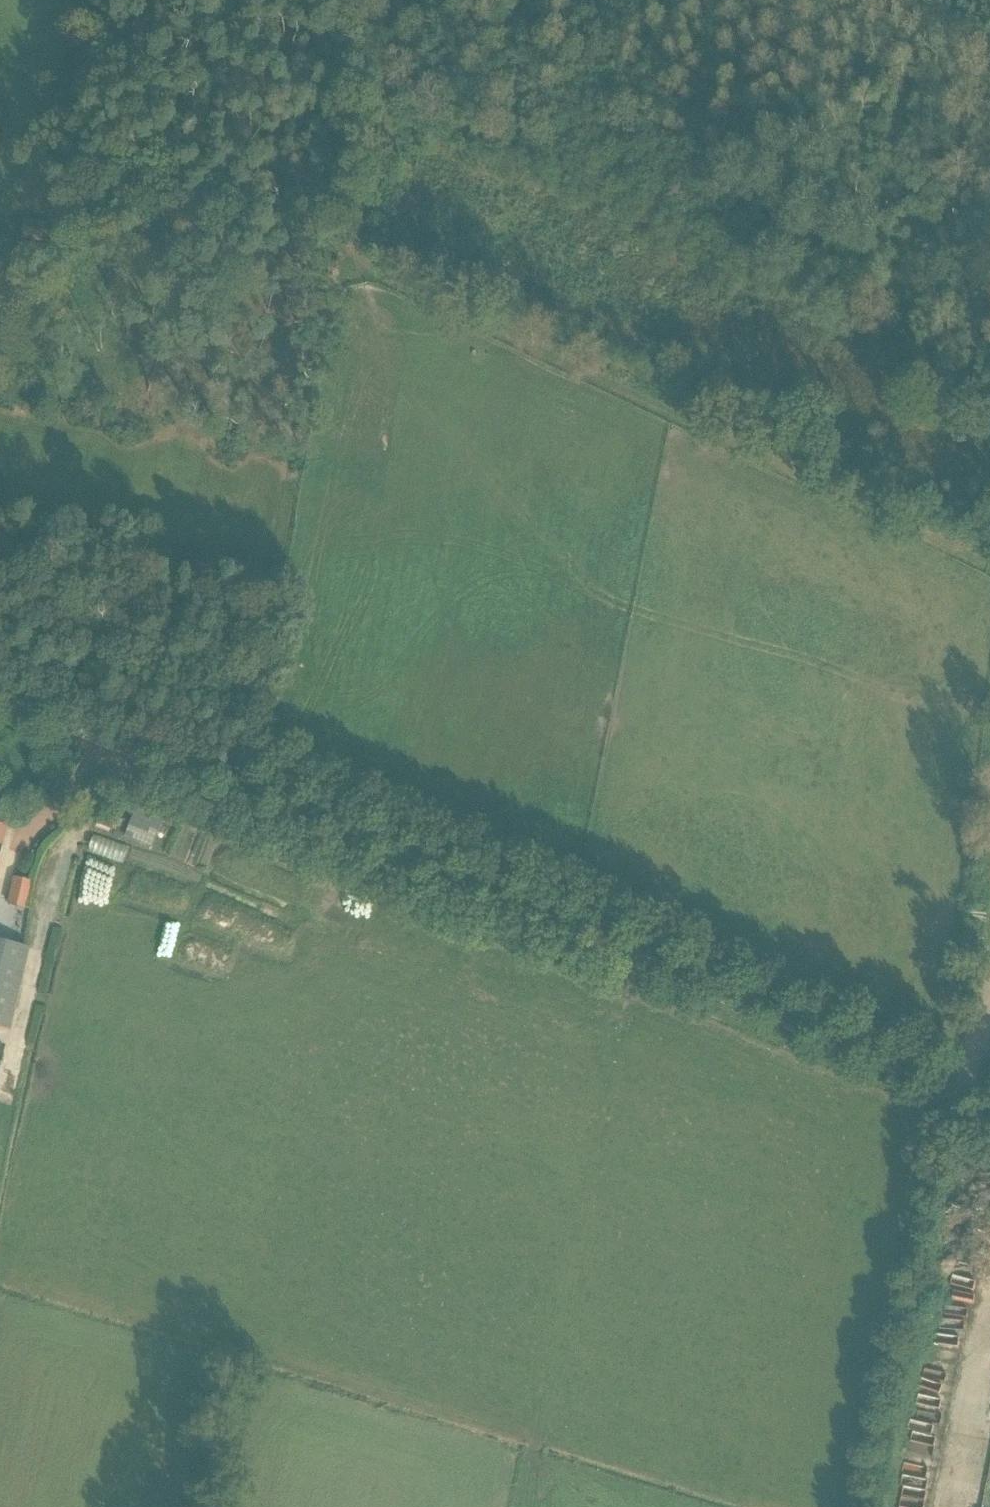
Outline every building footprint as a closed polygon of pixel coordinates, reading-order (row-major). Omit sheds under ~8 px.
[(121,810),(103,801),(93,823),(111,831),(121,810)] [(135,810),(129,827),(157,837),(163,820),(135,810)] [(8,828),(0,826),(0,862),(8,828)] [(33,885),(10,880),(4,905),(27,911),(33,885)] [(4,1033),(23,953),(0,947),(0,1033),(4,1033)] [(900,1422),(921,1428),(933,1386),(911,1380),(900,1422)] [(886,1506),(909,1506),(919,1446),(896,1442),(886,1506)]
